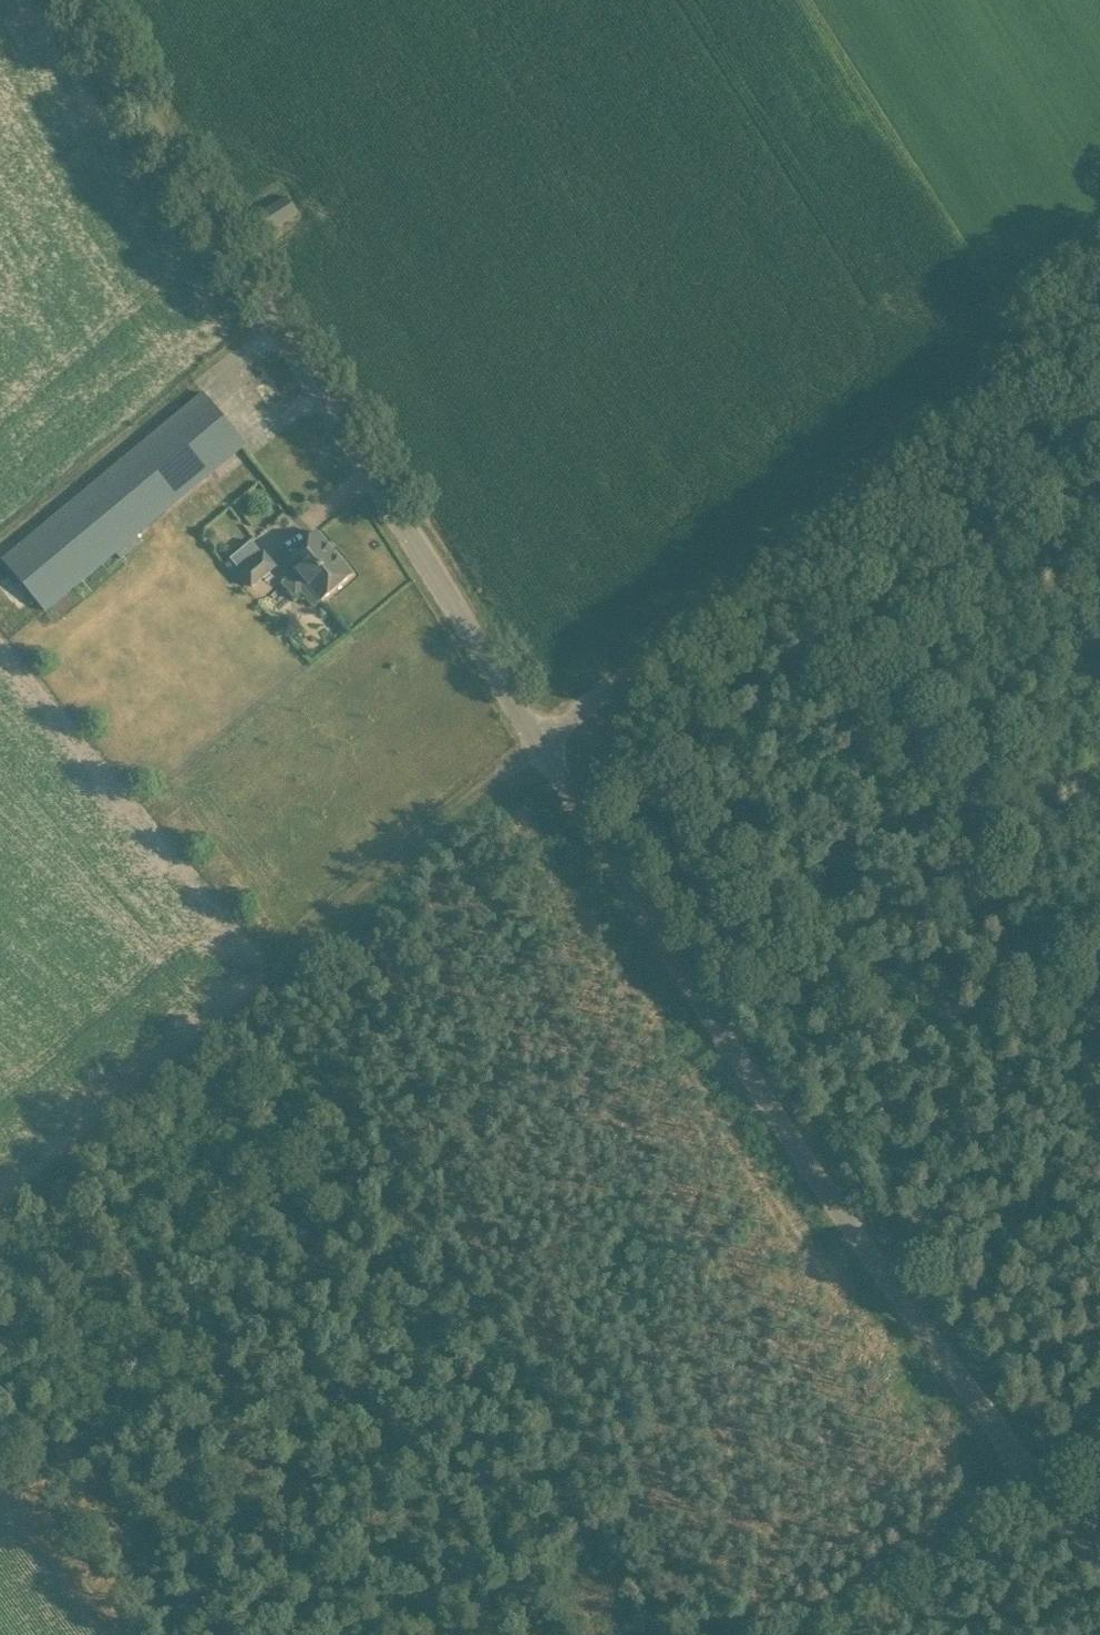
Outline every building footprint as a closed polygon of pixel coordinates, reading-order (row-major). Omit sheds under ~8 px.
[(287,197),(259,215),(270,232),(298,214),(287,197)] [(3,561),(45,611),(246,444),(205,394),(3,561)] [(287,559),(323,602),(354,576),(318,533),(287,559)] [(278,568),(265,552),(240,574),(252,589),(278,568)]
